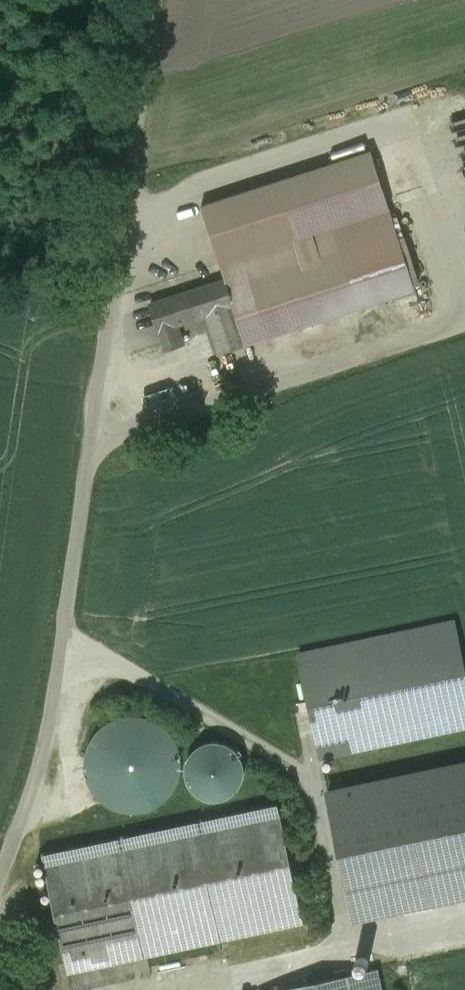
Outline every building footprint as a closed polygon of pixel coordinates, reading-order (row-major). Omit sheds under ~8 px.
[(220,263),(391,207),(372,150),(201,206),(220,263)] [(391,207),(220,263),(226,282),(234,305),(207,314),(220,353),(417,289),(391,207)] [(207,314),(234,305),(226,282),(189,294),(196,317),(207,314)] [(177,323),(196,317),(189,294),(188,293),(150,305),(159,330),(161,329),(177,323)] [(177,323),(161,329),(167,348),(180,345),(184,344),(177,323)] [(167,348),(142,356),(156,400),(193,388),(180,345),(167,348)] [(299,658),(320,756),(464,724),(464,666),(456,624),(299,658)] [(152,810),(165,802),(174,792),(180,780),(183,766),(181,753),(176,740),(168,730),(158,722),(146,717),(133,715),(121,717),(109,722),(99,730),(90,742),(85,756),(85,771),(89,785),(97,798),(109,807),(123,812),(138,813),(152,810)] [(187,781),(193,790),(200,796),(208,800),(216,801),(225,799),(233,795),(240,787),(244,776),(244,765),(240,755),(232,747),(222,742),(211,742),(201,745),(193,752),(187,761),(186,771),(187,781)] [(328,794),(353,912),(464,889),(464,765),(328,794)] [(277,804),(43,854),(68,971),(302,922),(277,804)] [(353,912),(355,922),(464,899),(464,889),(353,912)] [(283,989),(379,989),(375,971),(283,989)]
